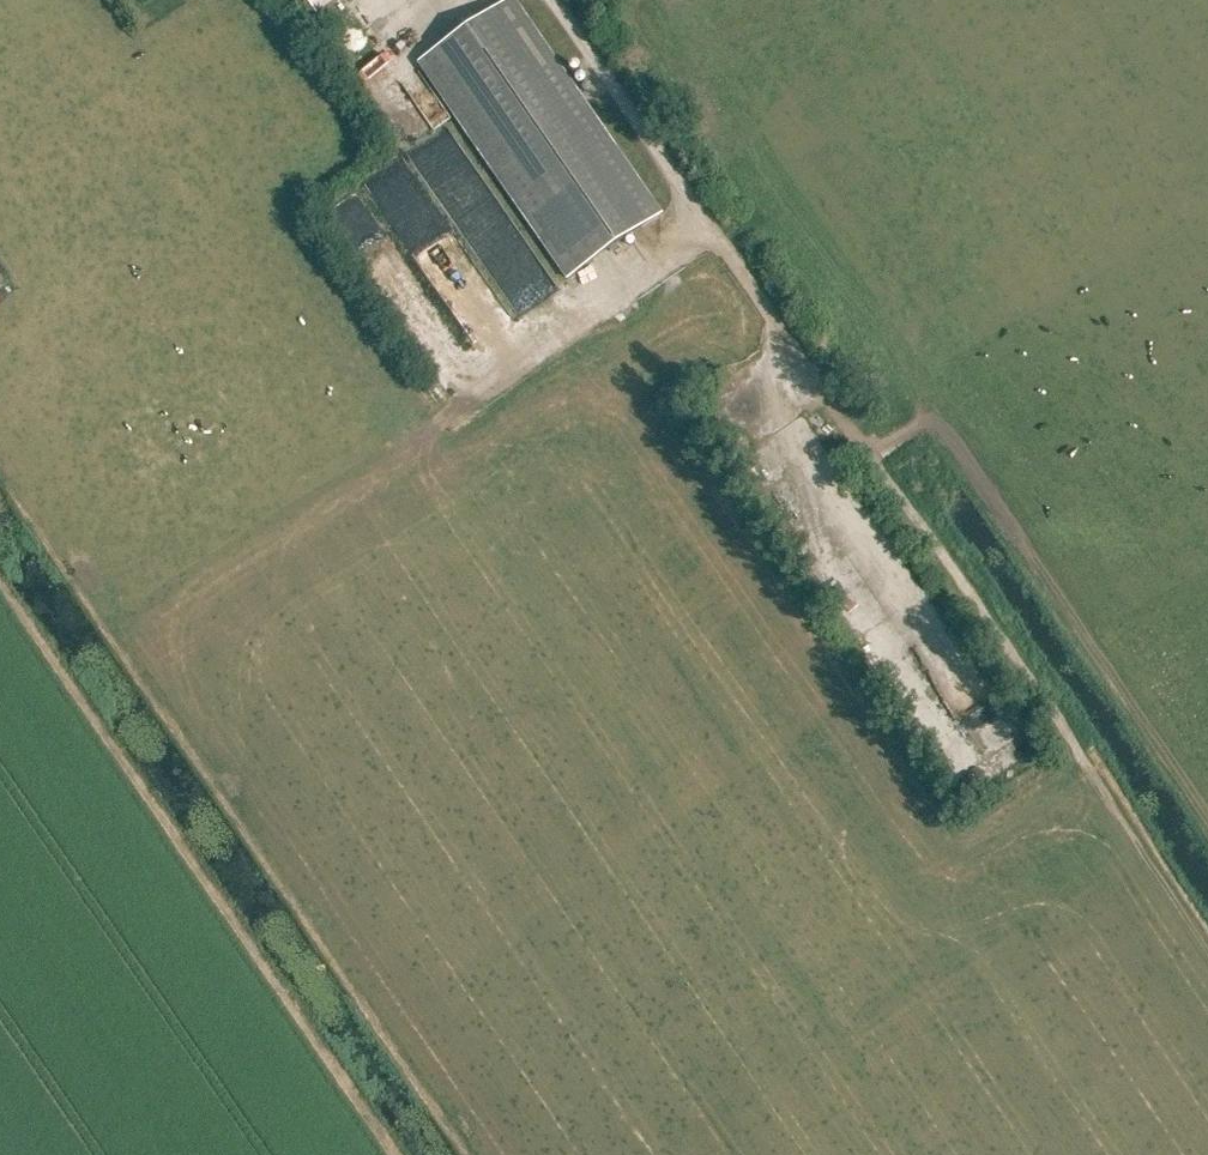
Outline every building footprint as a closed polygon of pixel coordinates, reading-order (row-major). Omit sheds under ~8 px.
[(313,16),(336,0),(302,0),(313,16)] [(512,0),(419,64),(567,279),(661,216),(512,0)] [(390,169),(366,184),(401,244),(439,221),(414,179),(400,187),(390,169)]
